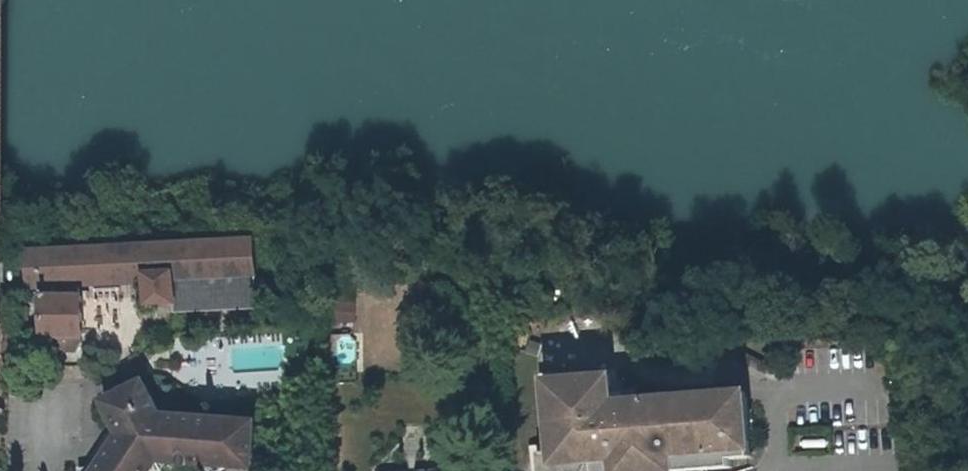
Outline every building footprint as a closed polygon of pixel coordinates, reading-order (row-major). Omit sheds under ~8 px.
[(55,245),(41,247),(41,272),(55,271),(56,330),(91,331),(89,290),(86,289),(86,270),(153,269),(154,295),(175,294),(174,309),(244,307),(245,242),(55,245)] [(537,453),(539,470),(686,470),(733,467),(732,458),(752,457),(747,396),(727,398),(726,392),(629,401),(629,395),(614,396),(612,376),(546,381),(552,452),(537,453)] [(140,384),(94,399),(108,444),(93,470),(156,470),(160,462),(190,463),(196,470),(211,470),(217,464),(240,466),(241,420),(152,418),(140,384)]
